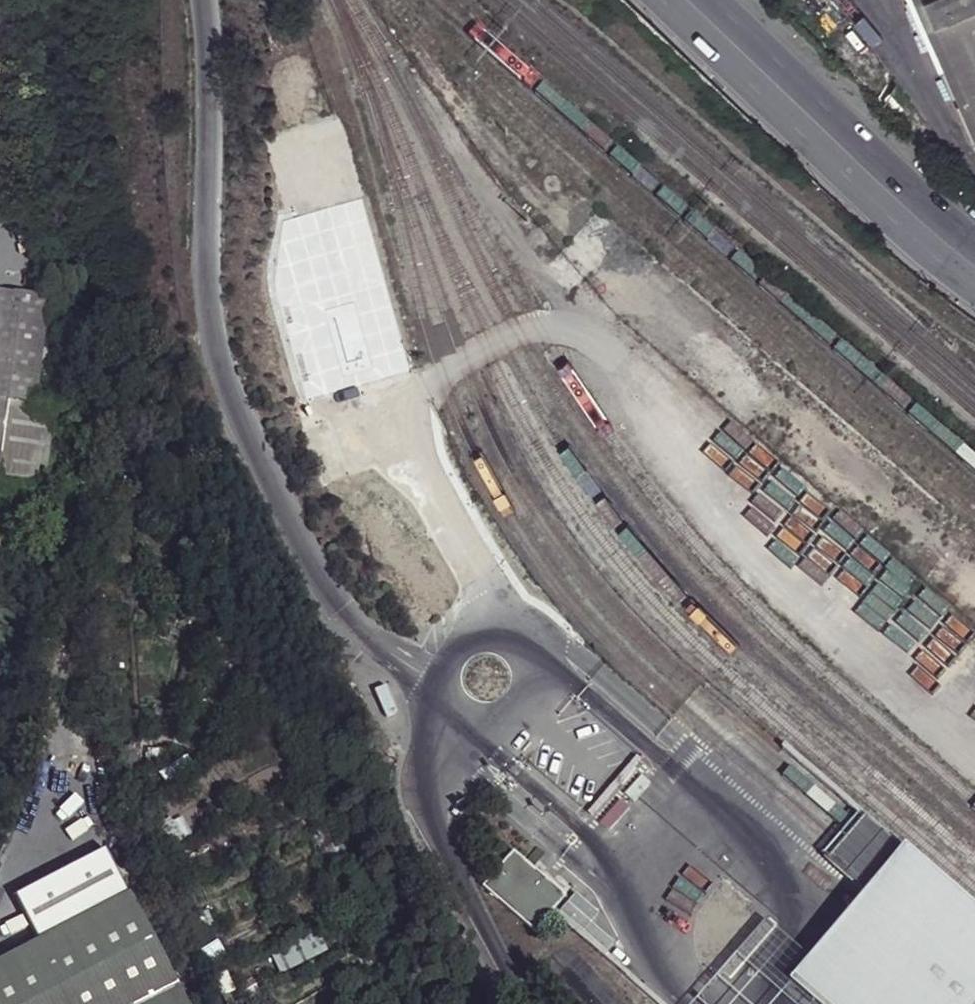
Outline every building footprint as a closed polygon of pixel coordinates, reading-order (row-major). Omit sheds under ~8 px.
[(951,68),(939,73),(951,100),(956,99),(960,107),(955,110),(971,147),(974,145),(974,148),(974,0),(921,0),(951,68)] [(661,354),(705,301),(604,216),(559,269),(661,354)] [(0,292),(0,400),(7,401),(32,404),(34,404),(45,299),(31,297),(0,292)] [(33,468),(48,476),(56,408),(34,404),(32,404),(7,401),(1,454),(5,454),(33,468)] [(7,550),(12,538),(9,536),(30,500),(34,495),(48,476),(33,468),(5,454),(1,454),(0,471),(0,546),(7,550)] [(911,858),(868,821),(830,864),(874,902),(911,858)] [(43,942),(133,895),(109,851),(20,898),(43,942)] [(911,858),(874,902),(797,991),(813,1003),(974,1003),(974,913),(911,858)] [(572,904),(519,859),(488,894),(541,940),(572,904)] [(165,955),(148,922),(133,895),(43,942),(0,966),(0,1003),(191,1003),(165,955)] [(797,991),(786,1003),(813,1003),(797,991)]
